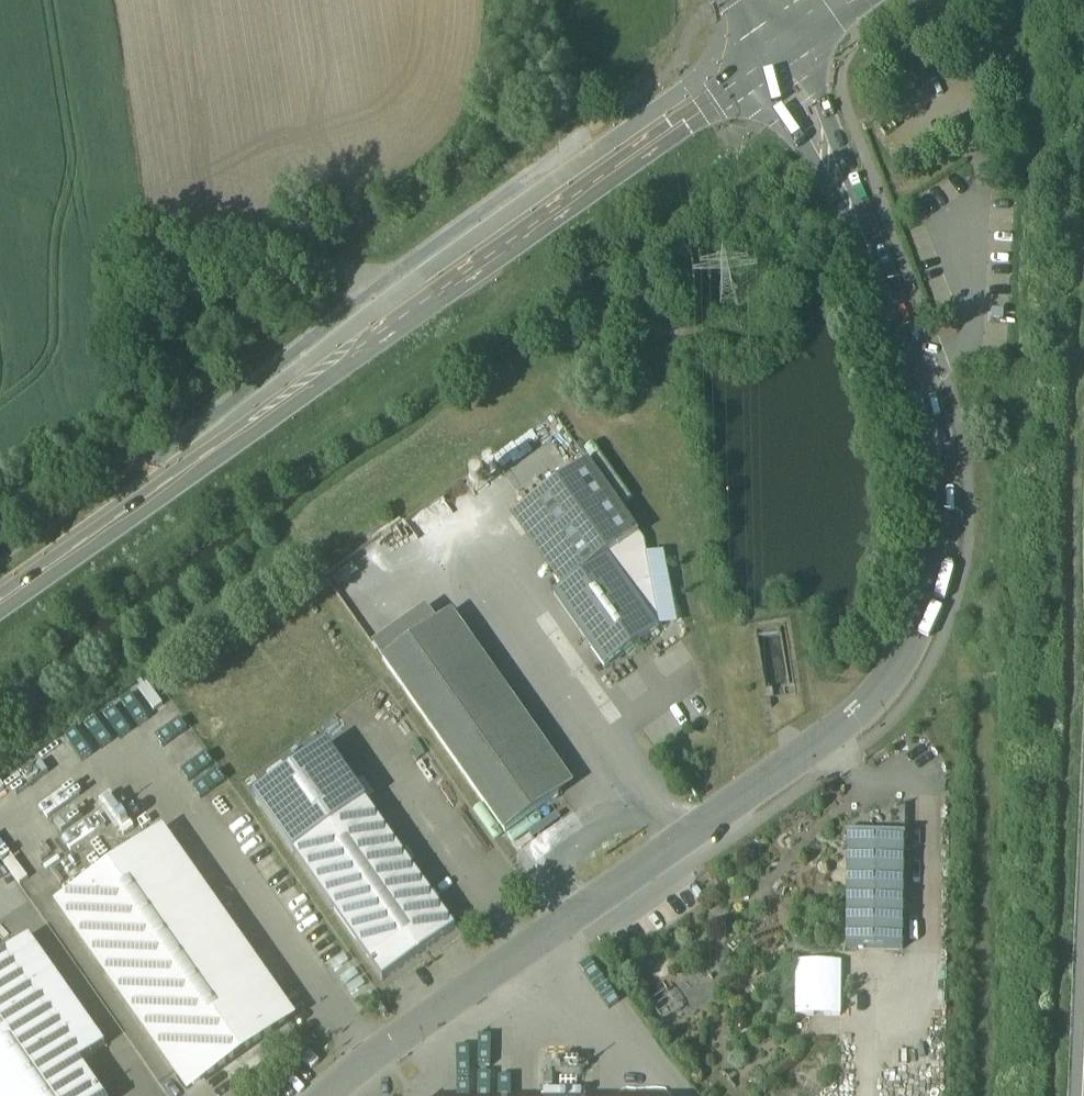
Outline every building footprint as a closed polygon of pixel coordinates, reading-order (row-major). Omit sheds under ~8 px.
[(589,464),(526,508),(576,580),(554,596),(606,669),(661,630),(645,543),(589,464)] [(560,797),(438,624),(384,662),(506,835),(560,797)] [(456,930),(332,752),(259,802),(384,981),(456,930)] [(906,837),(848,837),(848,839),(849,839),(848,949),(904,950),(906,840),(907,840),(906,837)] [(158,840),(67,904),(195,1087),(287,1022),(158,840)] [(5,957),(35,999),(59,982),(29,940),(5,957)] [(5,957),(0,961),(0,1095),(103,1095),(81,1066),(35,999),(5,957)] [(842,964),(798,963),(797,1017),(841,1017),(842,964)] [(106,1048),(59,982),(35,999),(81,1066),(106,1048)]
